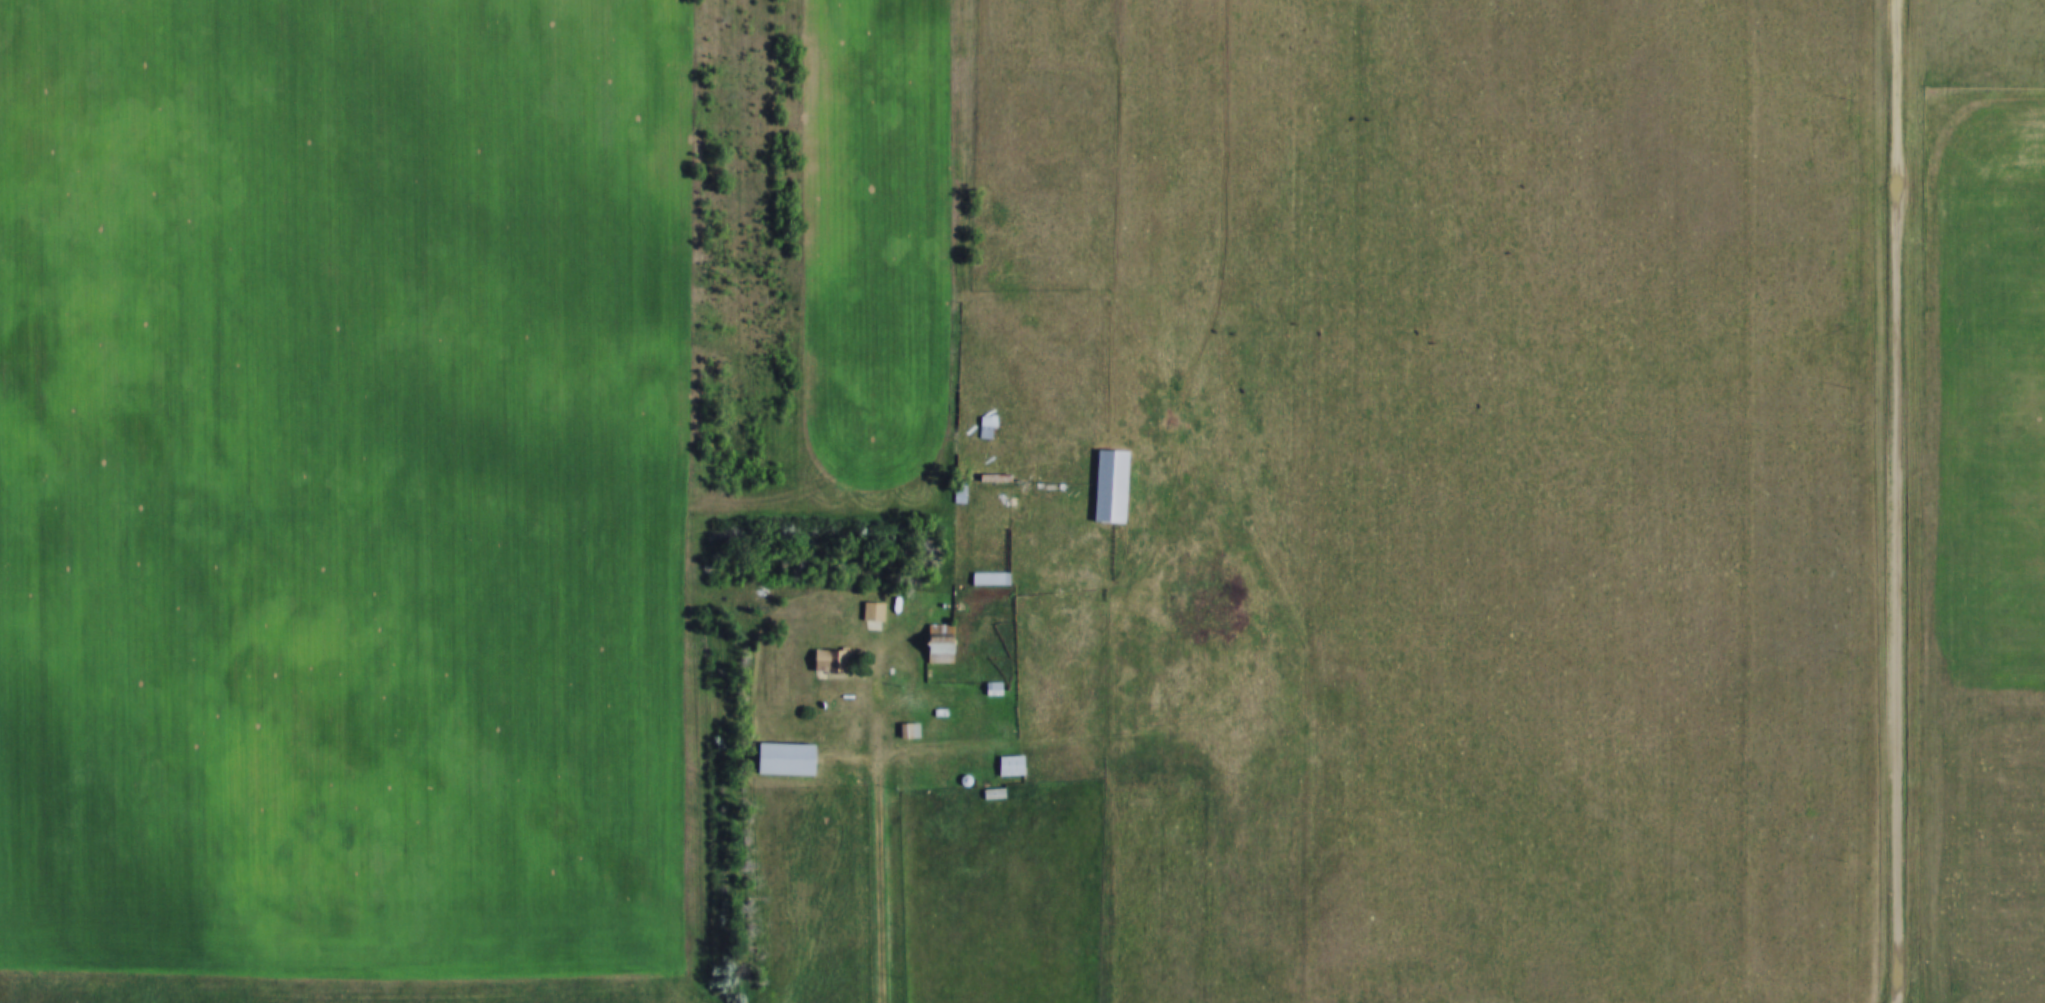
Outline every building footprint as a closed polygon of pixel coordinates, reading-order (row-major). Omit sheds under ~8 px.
[(995,437),(995,416),(980,416),(980,437),(995,437)] [(1128,449),(1097,448),(1094,521),(1125,522),(1128,449)] [(965,479),(954,479),(954,501),(965,501),(965,479)] [(883,601),(863,601),(863,621),(883,621),(883,601)] [(953,623),(927,623),(927,662),(953,662),(953,623)] [(814,669),(849,670),(850,648),(814,648),(814,669)] [(814,774),(815,742),(758,742),(758,773),(814,774)] [(1023,775),(1023,755),(999,755),(999,775),(1023,775)] [(1004,798),(1004,789),(984,789),(984,798),(1004,798)]
